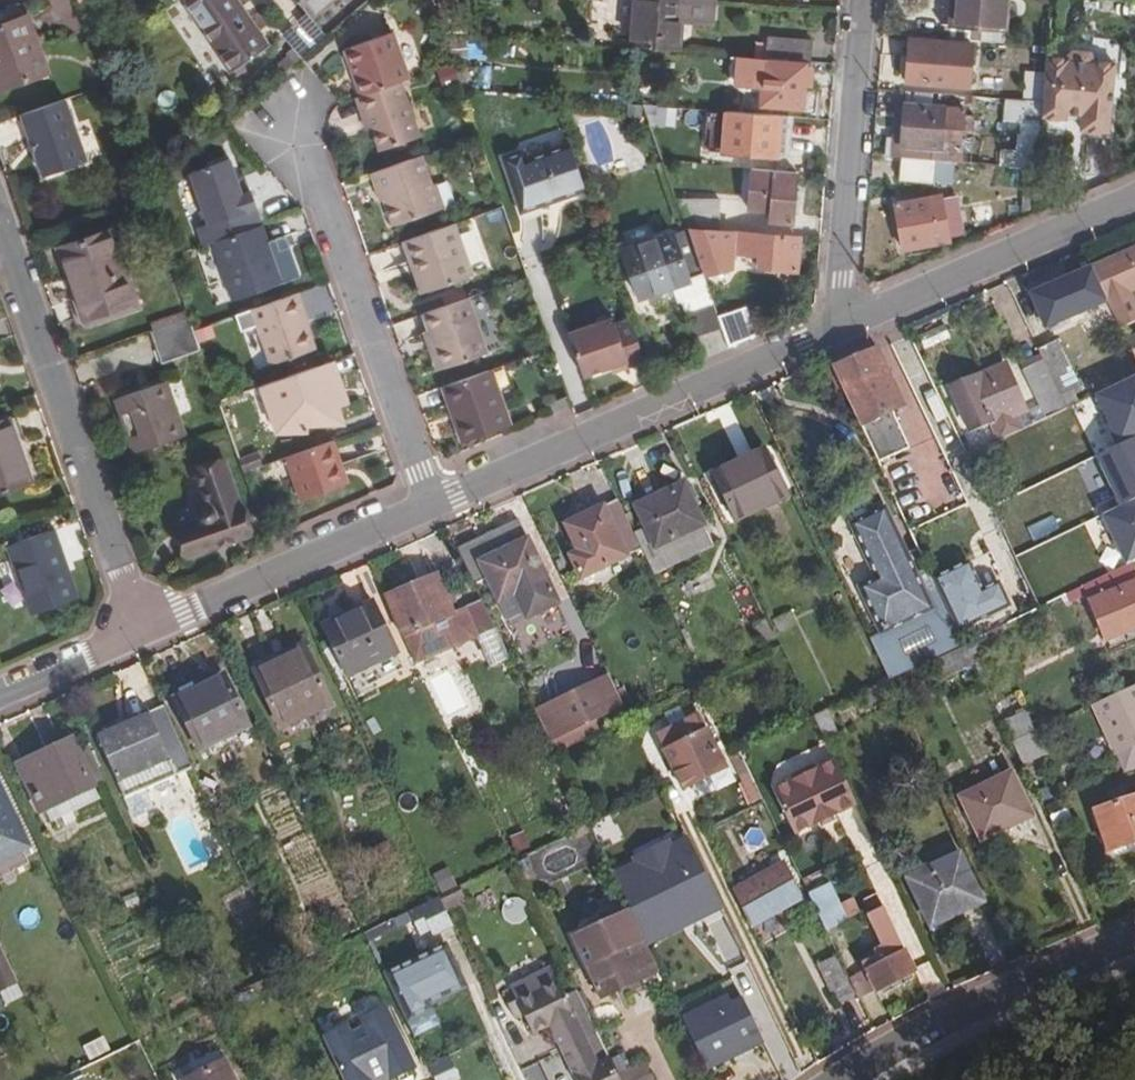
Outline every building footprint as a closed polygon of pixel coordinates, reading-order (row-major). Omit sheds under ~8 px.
[(179,0),(228,70),(264,45),(233,0),(180,0),(179,0)] [(310,20),(334,0),(294,0),(305,13),(310,20)] [(440,13),(458,9),(456,0),(436,0),(440,13)] [(677,51),(679,24),(711,26),(713,0),(631,0),(627,48),(677,51)] [(941,24),(949,24),(1005,28),(1006,28),(1008,0),(942,0),(941,24)] [(18,21),(14,9),(0,14),(0,27),(18,21)] [(280,34),(299,58),(324,36),(310,20),(305,13),(280,34)] [(46,73),(27,18),(18,21),(0,27),(0,89),(46,73)] [(399,82),(408,79),(389,22),(340,39),(359,95),(360,95),(399,82)] [(949,24),(948,38),(1004,43),(1005,28),(949,24)] [(766,58),(810,62),(811,41),(767,38),(766,58)] [(946,41),(908,38),(904,83),(942,86),(946,41)] [(804,64),(762,60),(758,105),(801,108),(804,64)] [(1042,101),(1043,82),(1031,81),(1030,100),(1042,101)] [(418,135),(399,82),(360,95),(371,127),(378,149),(418,135)] [(359,95),(354,96),(365,128),(371,127),(360,95),(359,95)] [(35,150),(31,151),(38,174),(81,158),(60,97),(18,112),(25,136),(30,135),(35,150)] [(960,151),(964,107),(902,102),(899,146),(960,151)] [(791,116),(723,111),(722,152),(788,157),(791,116)] [(1025,119),(1022,166),(1024,167),(1037,168),(1040,120),(1025,119)] [(30,135),(25,136),(31,152),(31,151),(35,150),(30,135)] [(585,190),(569,144),(525,159),(522,151),(500,158),(519,213),(541,205),(540,202),(555,196),(556,200),(585,190)] [(418,155),(368,173),(373,191),(380,189),(383,198),(392,224),(436,208),(428,183),(418,155)] [(209,240),(260,222),(249,188),(242,173),(235,176),(227,156),(185,171),(205,222),(194,225),(200,243),(209,240)] [(930,159),(899,156),(898,180),(928,182),(930,159)] [(794,171),(749,167),(747,210),(769,211),(768,222),(791,223),(794,171)] [(1037,168),(1024,167),(1021,220),(1033,214),(1037,168)] [(433,181),(428,183),(436,208),(441,207),(433,181)] [(380,189),(373,191),(376,200),(383,198),(380,189)] [(938,193),(892,202),(901,250),(947,241),(938,193)] [(540,202),(541,205),(556,200),(555,196),(540,202)] [(501,206),(498,199),(488,202),(490,209),(501,206)] [(716,202),(675,200),(681,218),(684,228),(701,229),(716,230),(716,202)] [(260,222),(209,240),(210,246),(228,298),(282,280),(268,238),(263,221),(260,222)] [(416,261),(425,289),(470,274),(470,273),(453,222),(400,240),(409,264),(416,261)] [(731,262),(732,253),(758,255),(757,268),(781,269),(794,270),(796,256),(797,237),(716,230),(701,229),(684,228),(685,229),(700,273),(714,275),(726,270),(731,262)] [(686,278),(701,273),(700,273),(685,229),(672,234),(670,232),(621,248),(626,265),(629,273),(637,298),(671,287),(687,282),(686,278)] [(111,232),(63,248),(79,297),(76,298),(84,324),(135,308),(111,232)] [(284,233),(268,238),(282,280),(298,274),(284,233)] [(1088,268),(1104,302),(1109,300),(1121,327),(1134,321),(1134,301),(1130,290),(1134,288),(1134,248),(1088,268)] [(416,261),(409,264),(418,292),(425,289),(416,261)] [(629,273),(626,265),(619,267),(622,276),(629,273)] [(1045,328),(1104,302),(1088,268),(1030,293),(1045,328)] [(681,300),(683,307),(709,298),(701,273),(686,278),(687,282),(671,287),(676,301),(681,300)] [(295,288),(248,304),(267,362),(310,347),(297,308),(301,307),(295,288)] [(426,330),(438,366),(485,350),(466,296),(420,312),(426,330)] [(693,336),(720,328),(709,298),(683,307),(693,336)] [(723,310),(726,337),(746,335),(743,308),(723,310)] [(571,330),(566,331),(581,376),(624,362),(626,368),(644,362),(629,318),(612,324),(610,317),(597,321),(571,330)] [(188,319),(148,332),(159,364),(199,351),(190,325),(188,319)] [(438,366),(426,330),(420,332),(432,368),(438,366)] [(1126,339),(1134,359),(1134,335),(1126,339)] [(901,404),(871,340),(828,359),(876,459),(907,445),(890,409),(901,404)] [(1055,341),(1037,349),(1041,359),(1061,400),(1079,391),(1055,341)] [(945,390),(962,425),(986,414),(991,424),(990,424),(997,440),(1064,408),(1061,400),(1041,359),(1021,368),(1037,402),(1023,408),(1008,374),(993,381),(988,370),(945,390)] [(323,360),(259,382),(272,415),(273,428),(303,428),(303,418),(333,417),(333,397),(337,397),(337,379),(329,379),(323,360)] [(1003,363),(988,370),(993,381),(1008,374),(1003,363)] [(460,416),(452,419),(459,440),(507,424),(499,399),(488,368),(449,381),(460,416)] [(460,416),(449,381),(441,384),(452,419),(460,416)] [(165,382),(114,400),(132,452),(182,436),(165,382)] [(544,403),(548,413),(565,406),(562,399),(551,404),(550,401),(544,403)] [(986,414),(962,425),(967,436),(990,424),(991,424),(986,414)] [(0,421),(0,491),(30,481),(8,419),(0,421)] [(340,465),(330,436),(281,453),(290,480),(296,497),(340,483),(335,467),(340,465)] [(762,450),(711,474),(733,521),(784,497),(762,450)] [(190,469),(202,504),(201,504),(197,505),(195,507),(193,509),(194,514),(195,516),(197,518),(175,527),(186,556),(250,534),(241,506),(232,510),(215,461),(190,469)] [(345,481),(340,465),(335,467),(340,483),(345,481)] [(643,528),(632,532),(641,551),(653,575),(712,548),(682,483),(633,505),(643,528)] [(632,532),(617,499),(563,524),(576,552),(568,555),(579,580),(641,551),(632,532)] [(868,638),(888,679),(963,643),(956,629),(932,578),(924,561),(911,567),(906,556),(885,509),(850,524),(876,580),(860,588),(880,632),(868,638)] [(476,560),(525,536),(517,519),(455,548),(473,586),(485,580),(476,560)] [(52,528),(5,545),(29,614),(76,598),(52,528)] [(476,560),(485,580),(504,623),(523,614),(526,620),(557,605),(525,536),(476,560)] [(911,567),(924,561),(919,550),(906,556),(911,567)] [(932,578),(956,629),(1008,604),(997,582),(980,590),(967,562),(932,578)] [(1082,585),(1106,640),(1134,628),(1134,573),(1130,562),(1082,585)] [(415,660),(492,625),(477,595),(451,607),(435,574),(384,597),(415,660)] [(320,628),(344,678),(396,655),(373,604),(320,628)] [(777,634),(795,628),(790,612),(771,618),(777,634)] [(523,614),(504,623),(507,629),(526,620),(523,614)] [(938,681),(973,665),(964,645),(929,662),(938,681)] [(304,646),(251,671),(278,729),(331,704),(304,646)] [(223,673),(170,697),(196,750),(248,727),(223,673)] [(548,741),(622,705),(609,676),(534,712),(548,741)] [(1091,705),(1123,775),(1134,771),(1134,685),(1091,705)] [(609,713),(614,725),(629,718),(623,706),(609,713)] [(1010,742),(1032,732),(1033,731),(1024,712),(1001,723),(1010,742)] [(92,737),(113,781),(143,767),(166,757),(146,713),(92,737)] [(656,736),(663,751),(706,730),(699,715),(656,736)] [(707,730),(706,730),(663,751),(662,751),(680,789),(725,767),(707,730)] [(1010,742),(1021,764),(1043,753),(1032,732),(1010,742)] [(93,784),(75,746),(71,737),(20,761),(43,811),(45,810),(94,787),(93,784)] [(84,741),(75,746),(93,784),(103,780),(84,741)] [(855,801),(833,757),(818,765),(817,765),(809,762),(791,771),(789,778),(771,787),(791,831),(855,801)] [(150,784),(143,767),(113,781),(120,797),(150,784)] [(1011,773),(960,797),(981,840),(1031,817),(1011,773)] [(0,784),(0,853),(27,841),(0,784)] [(101,801),(94,787),(45,810),(52,824),(101,801)] [(1092,810),(1106,850),(1134,841),(1134,796),(1092,810)] [(841,816),(849,844),(867,838),(859,811),(841,816)] [(587,824),(572,831),(575,838),(590,830),(587,824)] [(606,863),(642,944),(718,910),(682,830),(606,863)] [(27,841),(0,853),(0,865),(31,851),(27,841)] [(958,853),(905,877),(929,927),(983,903),(958,853)] [(782,862),(732,889),(752,925),(802,897),(782,862)] [(437,891),(454,886),(447,866),(431,872),(437,891)] [(805,893),(823,929),(843,919),(825,883),(805,893)] [(459,886),(437,896),(442,906),(444,910),(465,899),(459,886)] [(430,934),(451,924),(444,910),(442,906),(437,896),(391,918),(395,926),(410,919),(417,933),(428,928),(430,934)] [(507,926),(527,918),(519,896),(498,904),(507,926)] [(623,905),(562,933),(593,1001),(654,973),(623,905)] [(915,970),(884,905),(857,917),(873,949),(871,949),(874,954),(859,962),(873,990),(915,970)] [(381,972),(404,1019),(429,1007),(427,1002),(464,984),(443,942),(381,972)] [(16,980),(0,947),(0,988),(16,980)] [(767,1002),(741,949),(703,966),(716,993),(731,986),(743,1013),(767,1002)] [(855,995),(836,955),(817,964),(835,1004),(855,995)] [(571,992),(575,990),(566,971),(561,974),(571,992)] [(588,1015),(577,993),(575,990),(571,992),(567,994),(562,996),(558,988),(554,980),(514,999),(531,1034),(549,1026),(574,1079),(620,1079),(618,1078),(588,1015)] [(627,997),(650,985),(644,980),(623,989),(627,997)] [(563,986),(558,988),(562,996),(567,994),(563,986)] [(582,991),(577,993),(588,1015),(592,1013),(582,991)] [(713,1001),(686,1014),(710,1065),(738,1052),(713,1001)] [(102,1038),(82,1047),(89,1060),(108,1051),(102,1038)] [(719,1079),(773,1079),(758,1046),(713,1066),(719,1079)] [(183,1079),(184,1079),(234,1079),(225,1060),(183,1079)] [(618,1078),(620,1079),(652,1079),(645,1065),(618,1078)]
